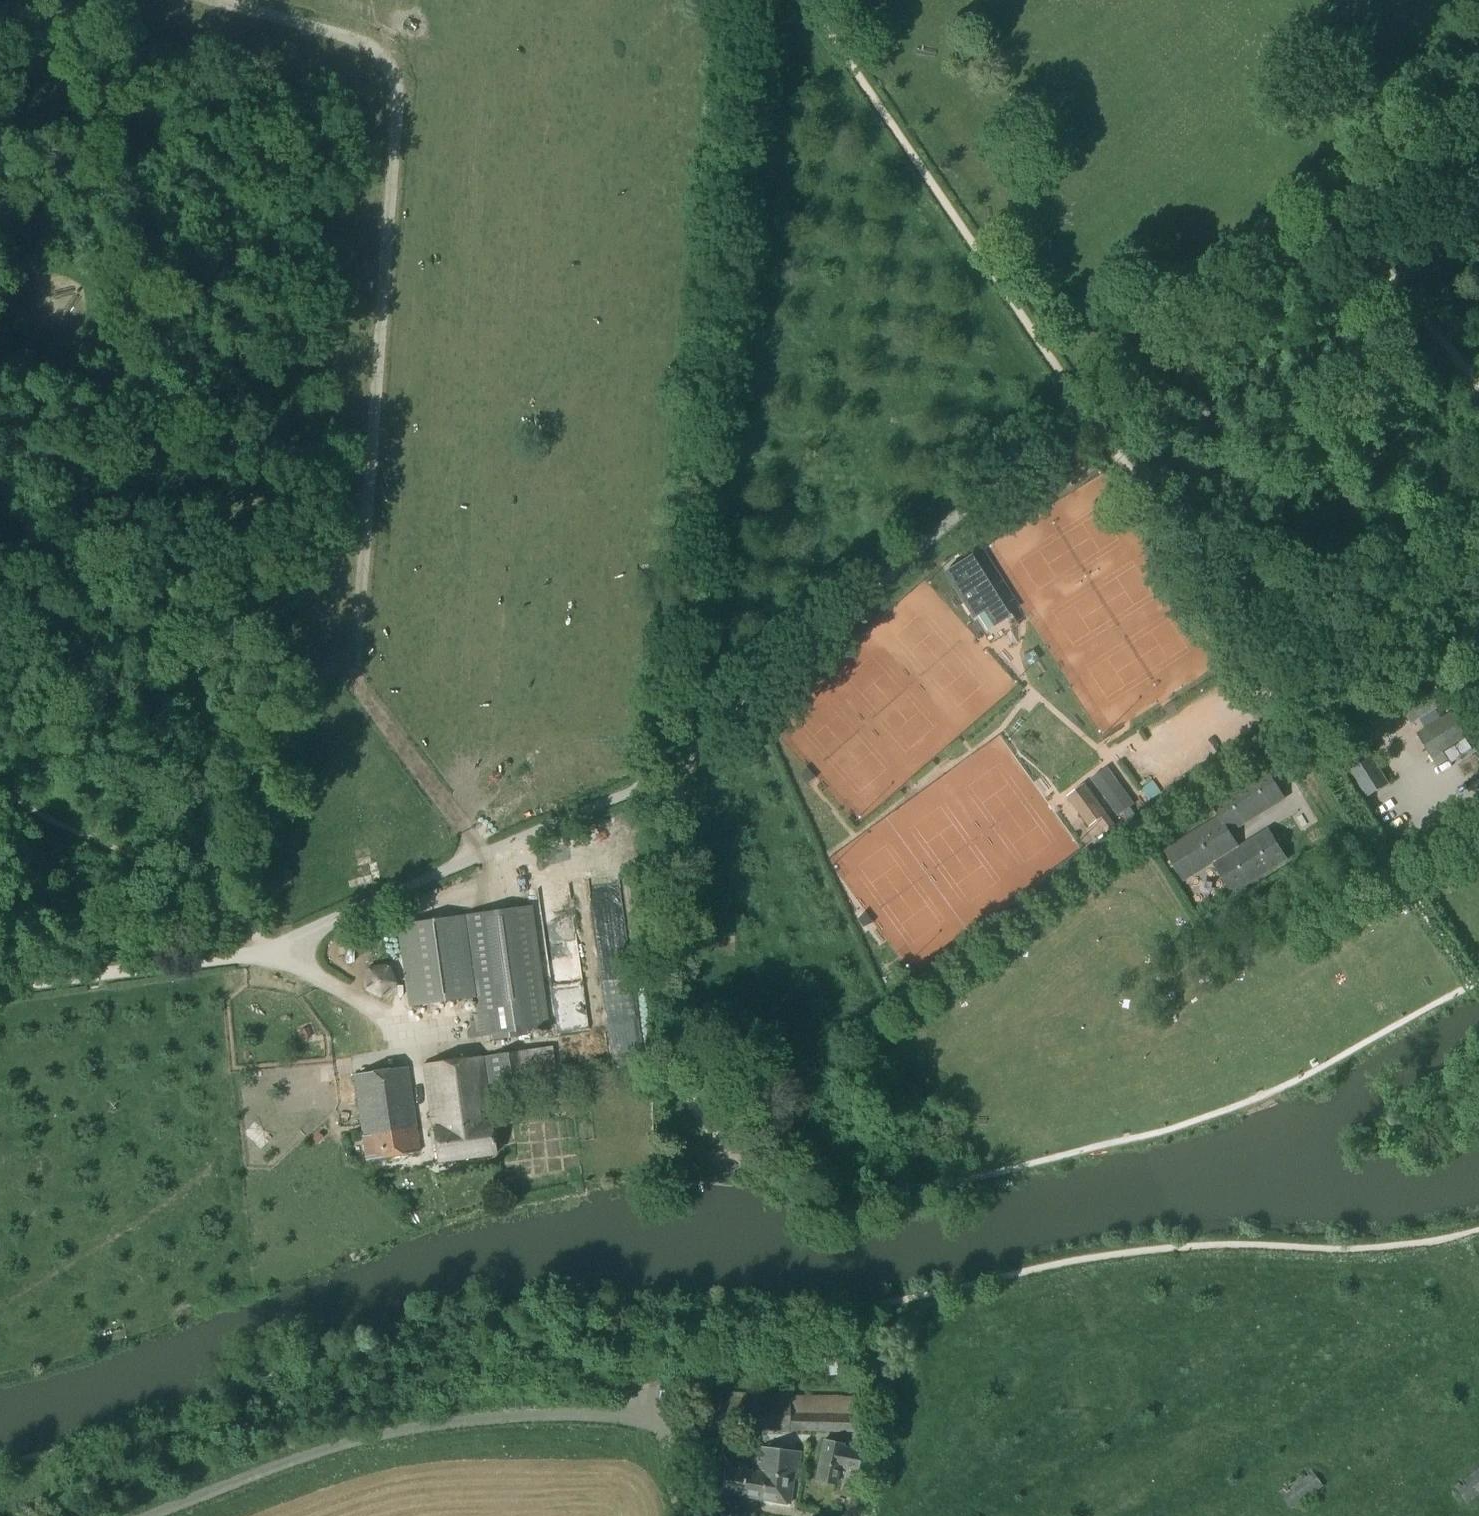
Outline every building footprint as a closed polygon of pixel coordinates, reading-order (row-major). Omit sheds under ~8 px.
[(972,556),(971,555),(944,572),(973,617),(982,611),(993,628),(1011,616),(972,556)] [(1435,709),(1446,702),(1431,677),(1396,698),(1411,723),(1420,718),(1426,729),(1417,734),(1432,758),(1467,736),(1452,712),(1441,719),(1435,709)] [(1365,746),(1344,759),(1368,797),(1388,784),(1365,746)] [(1267,768),(1216,800),(1211,803),(1220,817),(1165,852),(1183,881),(1212,863),(1232,894),(1288,859),(1269,829),(1240,848),(1230,832),(1285,798),(1267,768)] [(1092,779),(1107,800),(1118,816),(1133,804),(1106,769),(1092,779)] [(1107,831),(1114,826),(1084,785),(1068,797),(1089,826),(1098,819),(1107,831)] [(477,1036),(548,1026),(531,907),(464,916),(476,997),(478,1015),(474,1016),(477,1036)] [(476,997),(464,916),(401,925),(412,1006),(476,997)] [(389,966),(362,974),(371,1002),(398,994),(389,966)] [(552,1047),(485,1056),(489,1084),(556,1075),(552,1048),(552,1047)] [(423,1066),(431,1117),(433,1131),(430,1132),(432,1144),(435,1144),(438,1161),(496,1154),(482,1057),(423,1065),(423,1066)] [(407,1067),(354,1075),(366,1160),(419,1152),(407,1067)] [(860,1431),(869,1431),(870,1416),(860,1415),(860,1414),(853,1414),(853,1397),(791,1395),(790,1401),(689,1399),(689,1428),(860,1433),(860,1431)] [(824,1440),(822,1450),(816,1480),(836,1484),(839,1467),(857,1471),(861,1451),(843,1448),(844,1444),(824,1440)] [(797,1479),(801,1452),(775,1449),(775,1445),(769,1444),(768,1448),(760,1447),(757,1472),(747,1471),(747,1465),(737,1464),(738,1460),(731,1458),(730,1463),(726,1463),(722,1493),(762,1499),(766,1474),(793,1478),(793,1479),(797,1479)] [(1468,1504),(1478,1496),(1478,1463),(1475,1466),(1478,1469),(1463,1480),(1461,1477),(1456,1480),(1458,1483),(1454,1486),(1468,1504)] [(1281,1486),(1284,1489),(1280,1492),(1293,1511),(1325,1488),(1311,1469),(1308,1472),(1305,1469),(1301,1472),(1303,1475),(1288,1486),(1286,1483),(1281,1486)] [(790,1503),(793,1479),(793,1478),(766,1474),(762,1499),(790,1503)]
